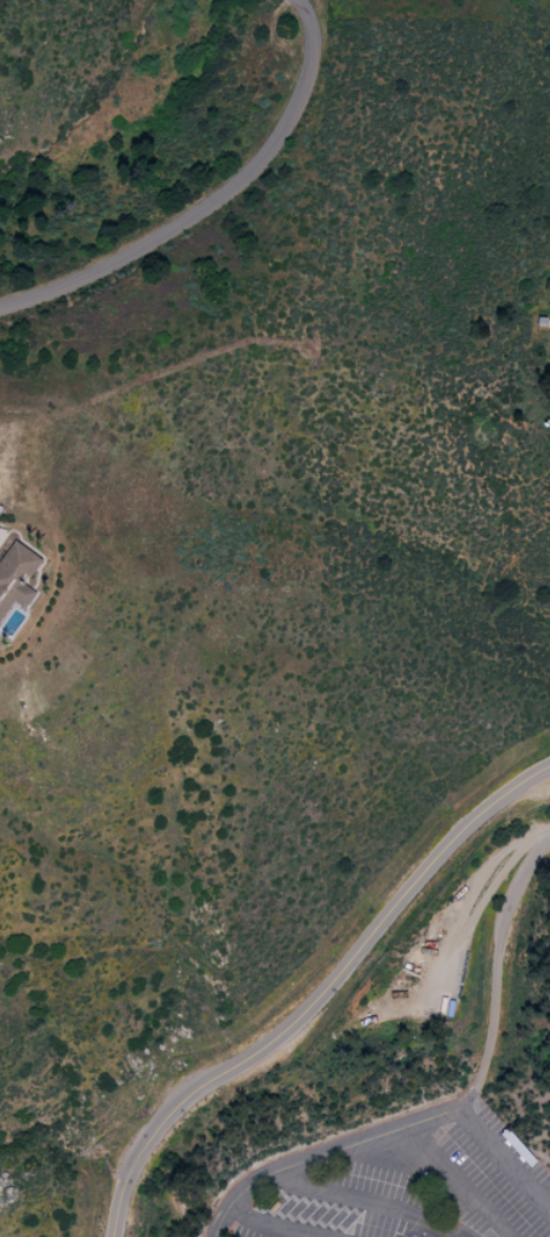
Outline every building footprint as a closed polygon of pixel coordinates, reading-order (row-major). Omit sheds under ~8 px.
[(10,538),(0,553),(0,620),(13,601),(24,609),(35,592),(23,584),(41,559),(10,538)]
